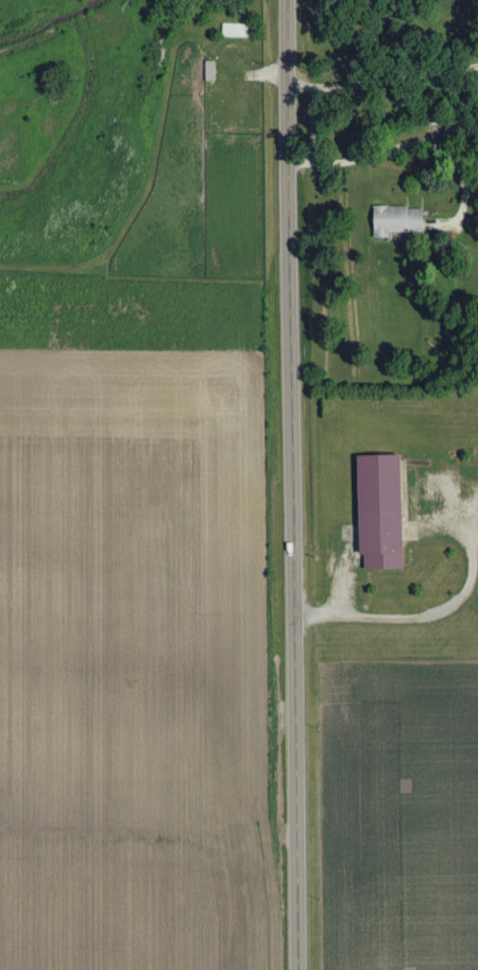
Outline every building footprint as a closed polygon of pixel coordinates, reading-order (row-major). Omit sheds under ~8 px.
[(220,62),(209,62),(209,82),(220,82),(220,62)] [(430,233),(429,207),(378,208),(379,239),(393,238),(393,234),(430,233)] [(367,571),(412,569),(408,455),(363,457),(367,571)]
